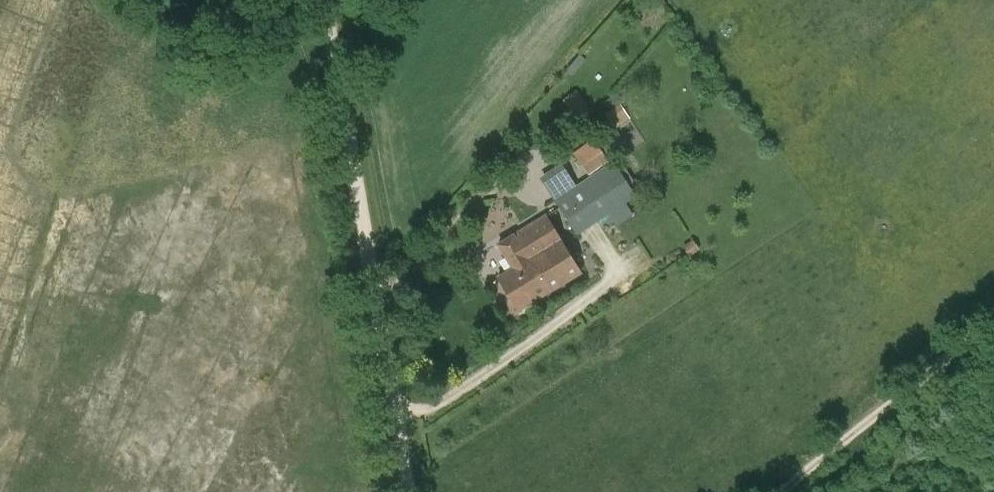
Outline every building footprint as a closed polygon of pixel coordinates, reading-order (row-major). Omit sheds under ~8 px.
[(591,111),(577,90),(562,100),(577,121),(591,111)] [(609,111),(605,114),(615,128),(630,118),(615,95),(604,103),(609,111)] [(609,160),(606,156),(611,152),(598,135),(574,152),(589,175),(609,160)] [(555,200),(566,217),(625,179),(614,162),(573,189),(560,169),(542,181),(555,200)] [(625,179),(566,217),(577,234),(636,196),(625,179)] [(546,215),(514,235),(529,259),(549,292),(581,272),(546,215)] [(529,259),(514,235),(498,244),(513,268),(498,278),(518,311),(549,292),(529,259)]
